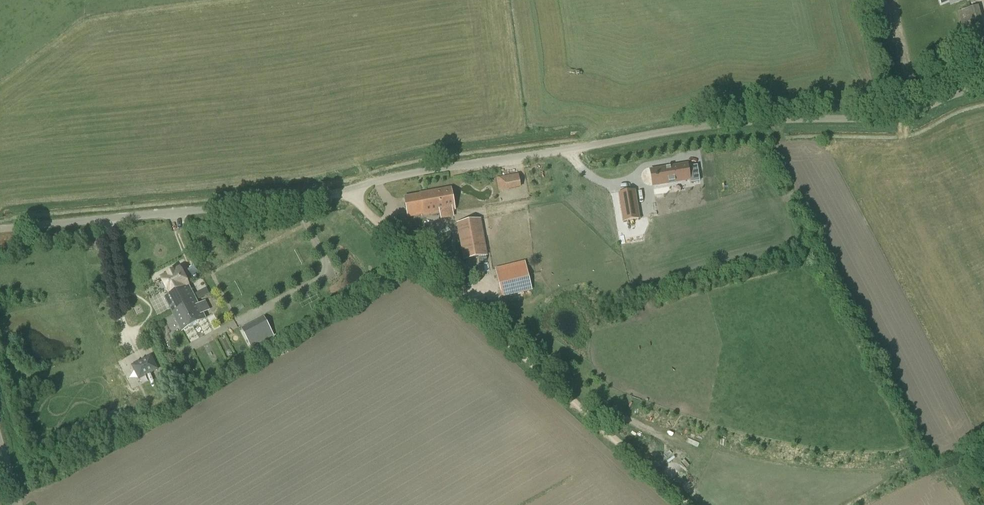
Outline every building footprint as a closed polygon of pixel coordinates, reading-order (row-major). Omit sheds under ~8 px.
[(690,180),(698,178),(696,163),(687,164),(687,161),(654,166),(656,182),(689,177),(690,180)] [(520,187),(518,175),(500,178),(502,190),(520,187)] [(423,217),(455,212),(451,187),(419,192),(419,195),(405,197),(409,217),(423,215),(423,217)] [(639,188),(623,191),(627,218),(643,216),(639,188)] [(466,240),(460,241),(464,260),(487,256),(480,220),(463,223),(466,240)] [(502,297),(532,290),(525,261),(495,268),(496,273),(502,297)] [(172,313),(196,301),(189,286),(180,269),(160,279),(169,296),(165,298),(172,313)] [(182,332),(206,320),(196,301),(172,313),(182,332)] [(266,321),(243,333),(251,347),(274,336),(266,321)] [(177,335),(183,348),(193,342),(187,330),(177,335)] [(151,354),(131,365),(139,380),(159,370),(151,354)]
